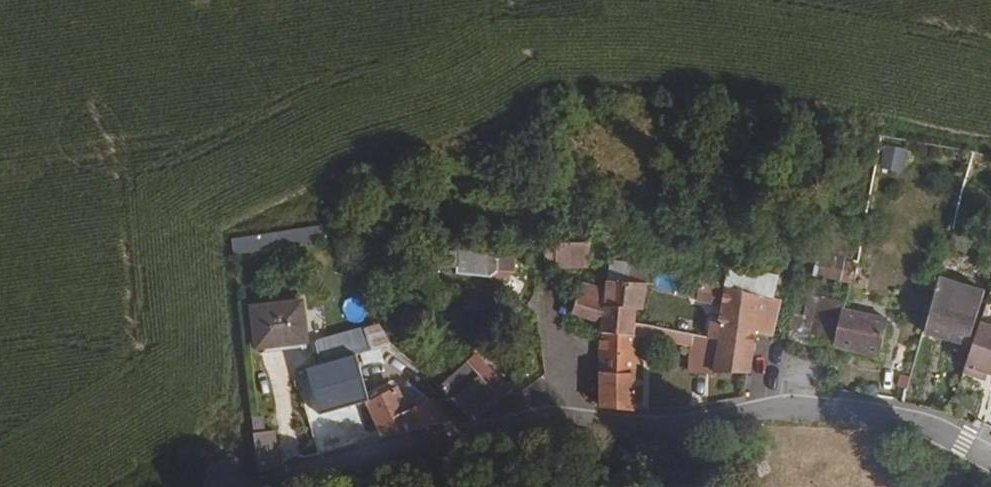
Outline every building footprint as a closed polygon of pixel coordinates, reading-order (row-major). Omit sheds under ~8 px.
[(883,144),(877,167),(902,173),(907,150),(883,144)] [(323,228),(231,236),(233,252),(324,244),(323,228)] [(565,261),(566,239),(554,240),(552,240),(551,261),(565,261)] [(566,239),(565,261),(593,261),(595,261),(594,239),(591,239),(566,239)] [(426,246),(425,258),(432,264),(467,266),(467,270),(503,274),(506,279),(516,271),(517,255),(463,250),(463,247),(426,246)] [(655,269),(607,265),(606,283),(652,287),(653,278),(655,269)] [(762,293),(765,277),(766,271),(733,265),(730,285),(762,293)] [(850,267),(817,266),(817,281),(850,282),(850,267)] [(925,330),(973,343),(990,289),(990,286),(941,272),(925,330)] [(579,288),(562,282),(554,302),(578,311),(586,291),(579,288)] [(606,283),(606,289),(581,282),(579,288),(586,291),(578,311),(605,321),(605,329),(640,333),(640,321),(640,308),(650,307),(652,287),(606,283)] [(477,286),(478,302),(510,300),(509,285),(477,286)] [(730,285),(725,334),(723,365),(750,369),(757,328),(776,332),(780,297),(730,285)] [(260,301),(264,341),(315,336),(311,296),(260,301)] [(889,318),(846,306),(836,344),(844,345),(848,347),(858,349),(880,354),(889,318)] [(990,370),(990,323),(981,319),(973,343),(965,369),(979,374),(981,367),(990,370)] [(640,321),(640,333),(697,343),(699,330),(640,321)] [(370,329),(319,343),(325,362),(375,348),(370,329)] [(640,406),(640,333),(605,329),(605,404),(640,406)] [(725,334),(699,330),(697,343),(695,362),(723,365),(725,334)] [(325,362),(314,365),(326,409),(374,396),(364,352),(325,362)] [(477,414),(516,388),(480,353),(459,372),(448,382),(446,384),(477,414)] [(452,366),(442,375),(448,382),(459,372),(452,366)] [(981,367),(979,374),(987,377),(989,370),(981,367)] [(410,406),(399,386),(374,396),(389,435),(455,419),(435,397),(410,406)] [(268,467),(289,461),(283,426),(275,427),(272,411),(261,412),(268,467)] [(948,455),(943,464),(953,470),(959,462),(948,455)] [(766,466),(755,471),(761,483),(772,478),(766,466)]
